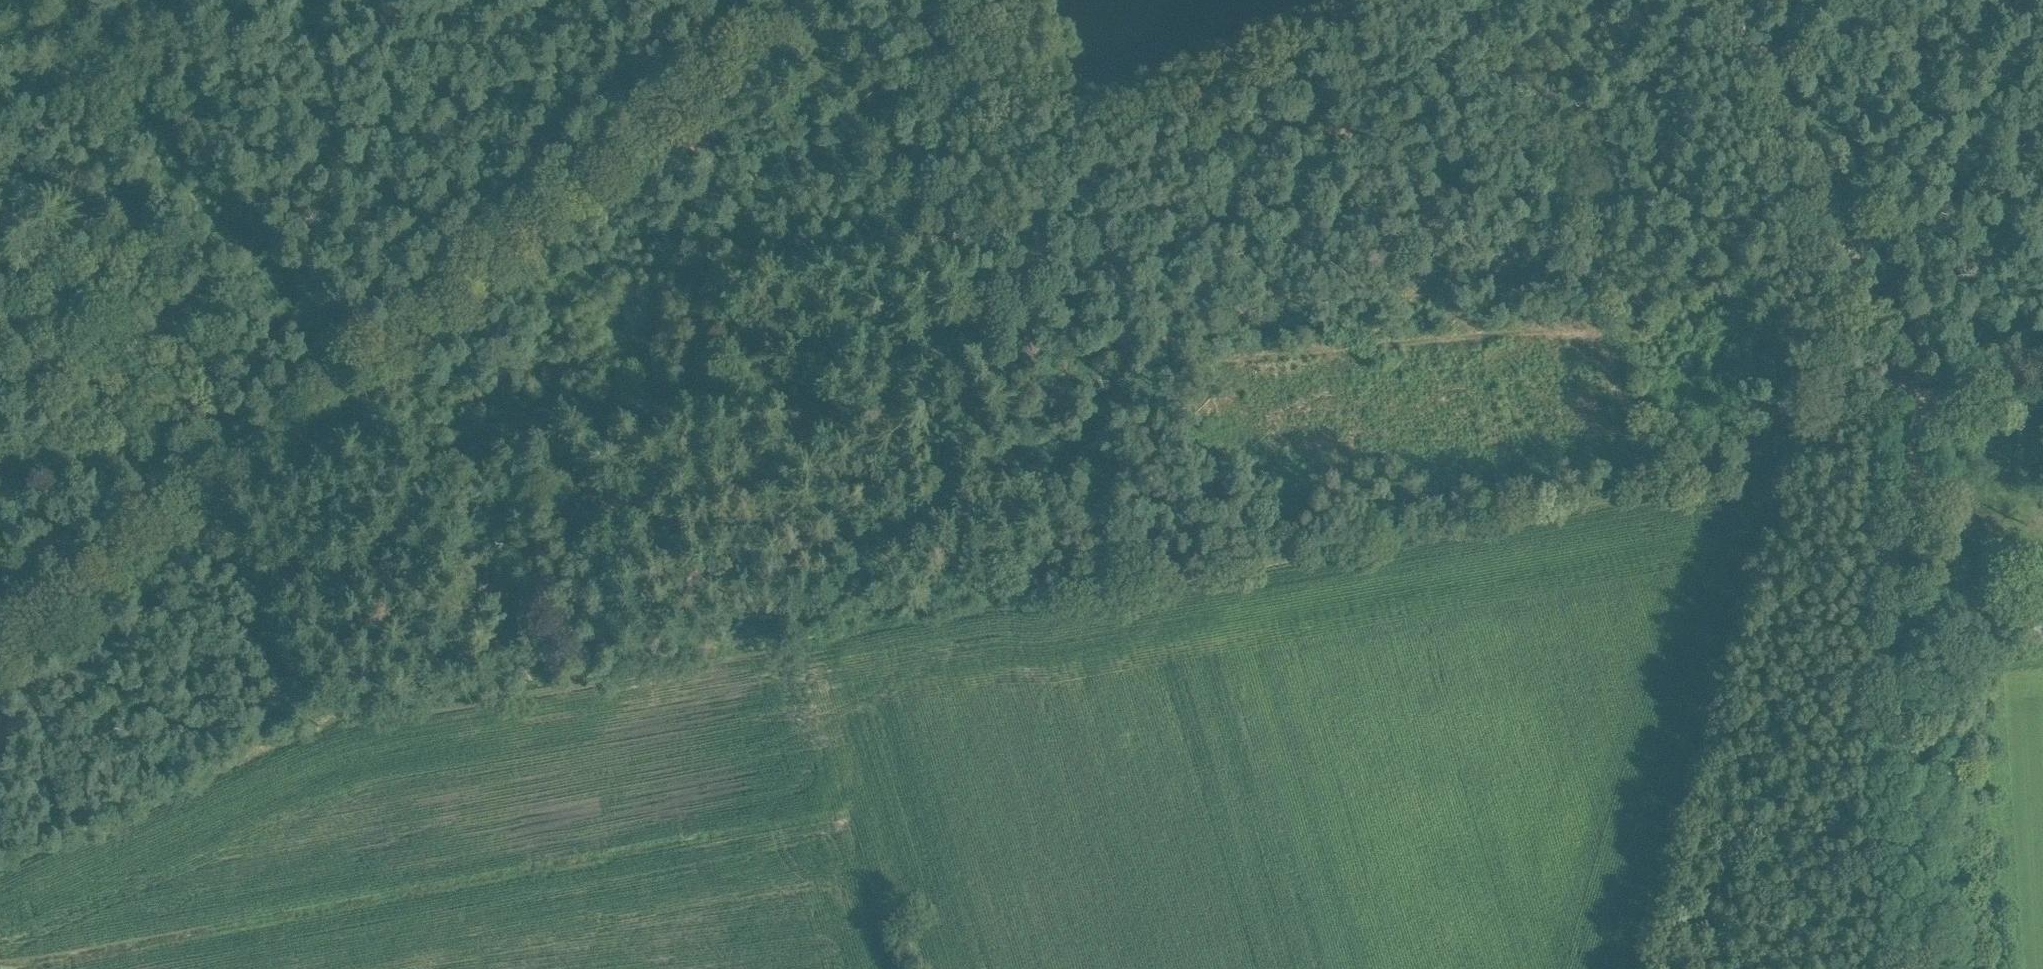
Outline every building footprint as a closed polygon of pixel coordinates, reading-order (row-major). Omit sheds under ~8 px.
[(1918,363),(1918,365),(1918,366),(1920,369),(1922,370),(1923,370),(1925,369),(1926,368),(1926,366),(1925,365),(1924,362),(1922,361),(1921,361),(1919,362),(1918,363)]
